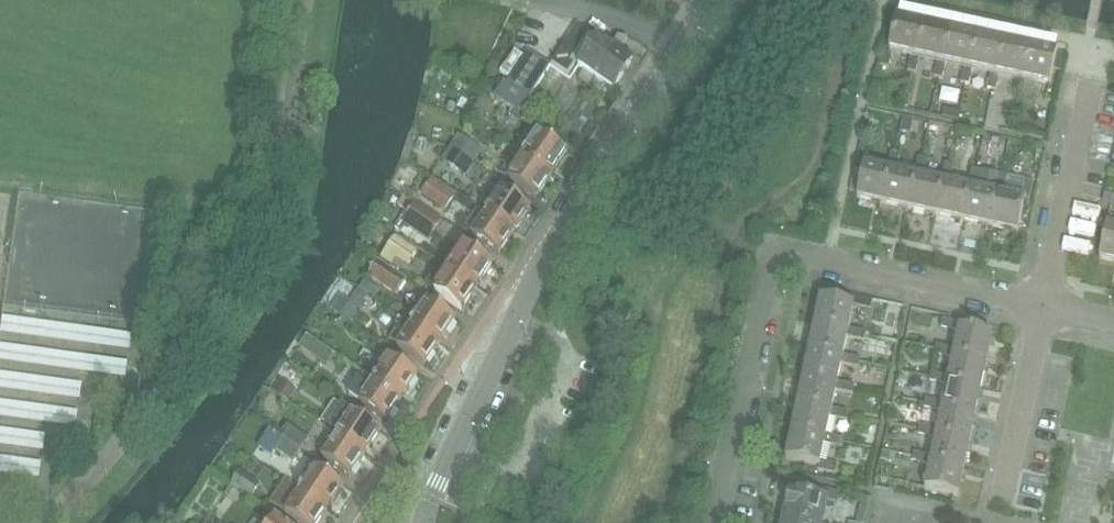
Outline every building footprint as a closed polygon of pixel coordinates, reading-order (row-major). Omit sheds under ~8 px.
[(894,53),(911,56),(921,23),(897,17),(890,50),(885,49),(881,68),(890,69),(894,53)] [(921,23),(911,56),(912,56),(908,73),(917,75),(921,58),(938,62),(942,63),(948,28),(921,23)] [(634,62),(580,27),(552,69),(570,81),(579,68),(584,71),(595,78),(615,91),(634,62)] [(942,63),(938,62),(935,79),(944,81),(947,64),(965,68),(970,69),(977,35),(948,28),(942,63)] [(970,69),(965,68),(962,85),(970,86),(974,70),(992,74),(995,74),(1000,40),(977,35),(970,69)] [(995,74),(992,74),(988,90),(997,92),(1000,76),(1018,80),(1023,81),(1029,46),(1000,40),(995,74)] [(1023,81),(1018,80),(1015,96),(1024,98),(1027,82),(1051,87),(1059,52),(1029,46),(1023,81)] [(505,83),(498,93),(524,110),(551,68),(530,53),(508,85),(505,83)] [(584,71),(578,79),(590,87),(595,78),(584,71)] [(509,107),(506,112),(521,123),(525,117),(521,115),(512,109),(509,107)] [(945,109),(943,118),(959,122),(961,113),(945,109)] [(518,144),(513,151),(524,158),(542,170),(553,177),(568,154),(540,135),(541,133),(530,126),(518,144)] [(457,140),(452,148),(475,163),(483,152),(460,136),(457,140)] [(451,149),(443,161),(467,176),(475,163),(452,148),(451,149)] [(858,199),(888,205),(893,171),(898,172),(901,155),(892,153),(889,169),(865,164),(858,199)] [(537,201),(553,177),(524,158),(509,181),(537,201)] [(893,171),(888,205),(912,211),(920,176),(924,177),(928,161),(919,159),(915,175),(898,172),(893,171)] [(920,176),(912,211),(940,217),(946,182),(951,183),(955,167),(945,165),(942,181),(924,177),(920,176)] [(946,182),(940,217),(966,222),(973,187),(978,189),(981,172),(972,170),(969,187),(951,183),(946,182)] [(973,187),(966,222),(991,227),(1000,194),(1005,194),(1008,178),(999,176),(995,192),(978,189),(973,187)] [(1000,194),(991,227),(1019,234),(1027,199),(1032,201),(1035,184),(1027,181),(1023,198),(1005,194),(1000,194)] [(431,182),(422,196),(445,211),(454,197),(431,182)] [(502,191),(487,214),(516,233),(531,210),(502,191)] [(416,203),(402,224),(430,242),(444,221),(416,203)] [(500,256),(516,233),(487,214),(471,237),(500,256)] [(1113,263),(1113,227),(1107,226),(1100,260),(1113,263)] [(397,237),(386,254),(398,260),(410,267),(419,251),(397,237)] [(466,247),(450,270),(478,289),(494,266),(466,247)] [(378,263),(369,277),(398,296),(407,282),(408,280),(379,261),(378,263)] [(463,312),(478,289),(450,270),(434,293),(463,312)] [(360,289),(360,290),(362,291),(369,296),(370,297),(375,300),(380,292),(366,282),(362,288),(360,289)] [(359,292),(350,305),(351,305),(359,311),(360,312),(369,299),(370,297),(369,296),(362,291),(360,290),(359,292)] [(821,299),(815,328),(849,335),(848,340),(865,343),(867,334),(850,330),(855,307),(873,310),(875,302),(842,295),(841,304),(821,299)] [(414,323),(412,326),(421,332),(426,335),(441,344),(447,335),(457,321),(428,302),(428,303),(414,323)] [(350,305),(341,317),(348,322),(351,324),(359,311),(351,305),(350,305)] [(958,333),(954,351),(953,355),(988,361),(993,336),(959,329),(960,324),(943,321),(941,329),(958,333)] [(425,368),(441,344),(426,335),(412,326),(397,349),(425,368)] [(815,328),(809,353),(844,361),(842,366),(859,369),(861,360),(845,357),(848,340),(849,335),(815,328)] [(910,329),(907,344),(919,346),(922,332),(910,329)] [(324,346),(314,360),(327,369),(336,355),(324,346)] [(952,360),(948,378),(947,382),(982,389),(988,361),(953,355),(954,351),(938,347),(936,356),(952,360)] [(809,353),(804,377),(838,388),(837,392),(853,396),(855,387),(839,383),(842,366),(844,361),(809,353)] [(391,359),(375,382),(403,400),(418,377),(391,359)] [(364,374),(349,397),(360,405),(387,423),(403,400),(375,382),(364,374)] [(946,386),(943,403),(942,408),(976,415),(982,389),(947,382),(948,378),(932,374),(930,383),(946,386)] [(804,377),(798,407),(832,414),(831,419),(848,423),(850,414),(833,410),(837,392),(838,388),(804,377)] [(282,380),(274,392),(289,403),(297,390),(282,380)] [(928,400),(926,405),(925,409),(940,412),(940,413),(937,430),(936,430),(936,435),(970,443),(976,415),(942,408),(943,403),(928,400)] [(798,407),(792,434),(826,441),(826,446),(842,449),(844,440),(827,437),(831,419),(832,414),(798,407)] [(345,408),(330,430),(339,436),(338,437),(366,456),(382,433),(345,408)] [(935,439),(931,457),(930,461),(964,471),(970,443),(936,435),(936,430),(921,427),(919,435),(935,439)] [(284,440),(302,453),(309,440),(291,429),(284,440)] [(294,465),(302,453),(284,440),(269,431),(264,439),(278,448),(275,453),(294,465)] [(822,463),(826,446),(826,441),(792,434),(786,460),(820,467),(819,472),(837,476),(839,467),(822,463)] [(350,479),(366,456),(338,437),(322,460),(350,479)] [(882,452),(881,461),(890,463),(892,454),(882,452)] [(959,497),(964,471),(930,461),(931,457),(915,454),(914,459),(913,463),(929,466),(924,490),(959,497)] [(316,469),(300,492),(325,509),(329,511),(344,488),(316,469)] [(262,487),(240,472),(231,485),(253,499),(262,487)] [(784,521),(795,522),(823,522),(827,503),(836,504),(838,494),(820,490),(818,499),(790,493),(784,521)] [(329,511),(300,492),(300,493),(285,515),(297,522),(320,522),(329,511)]
